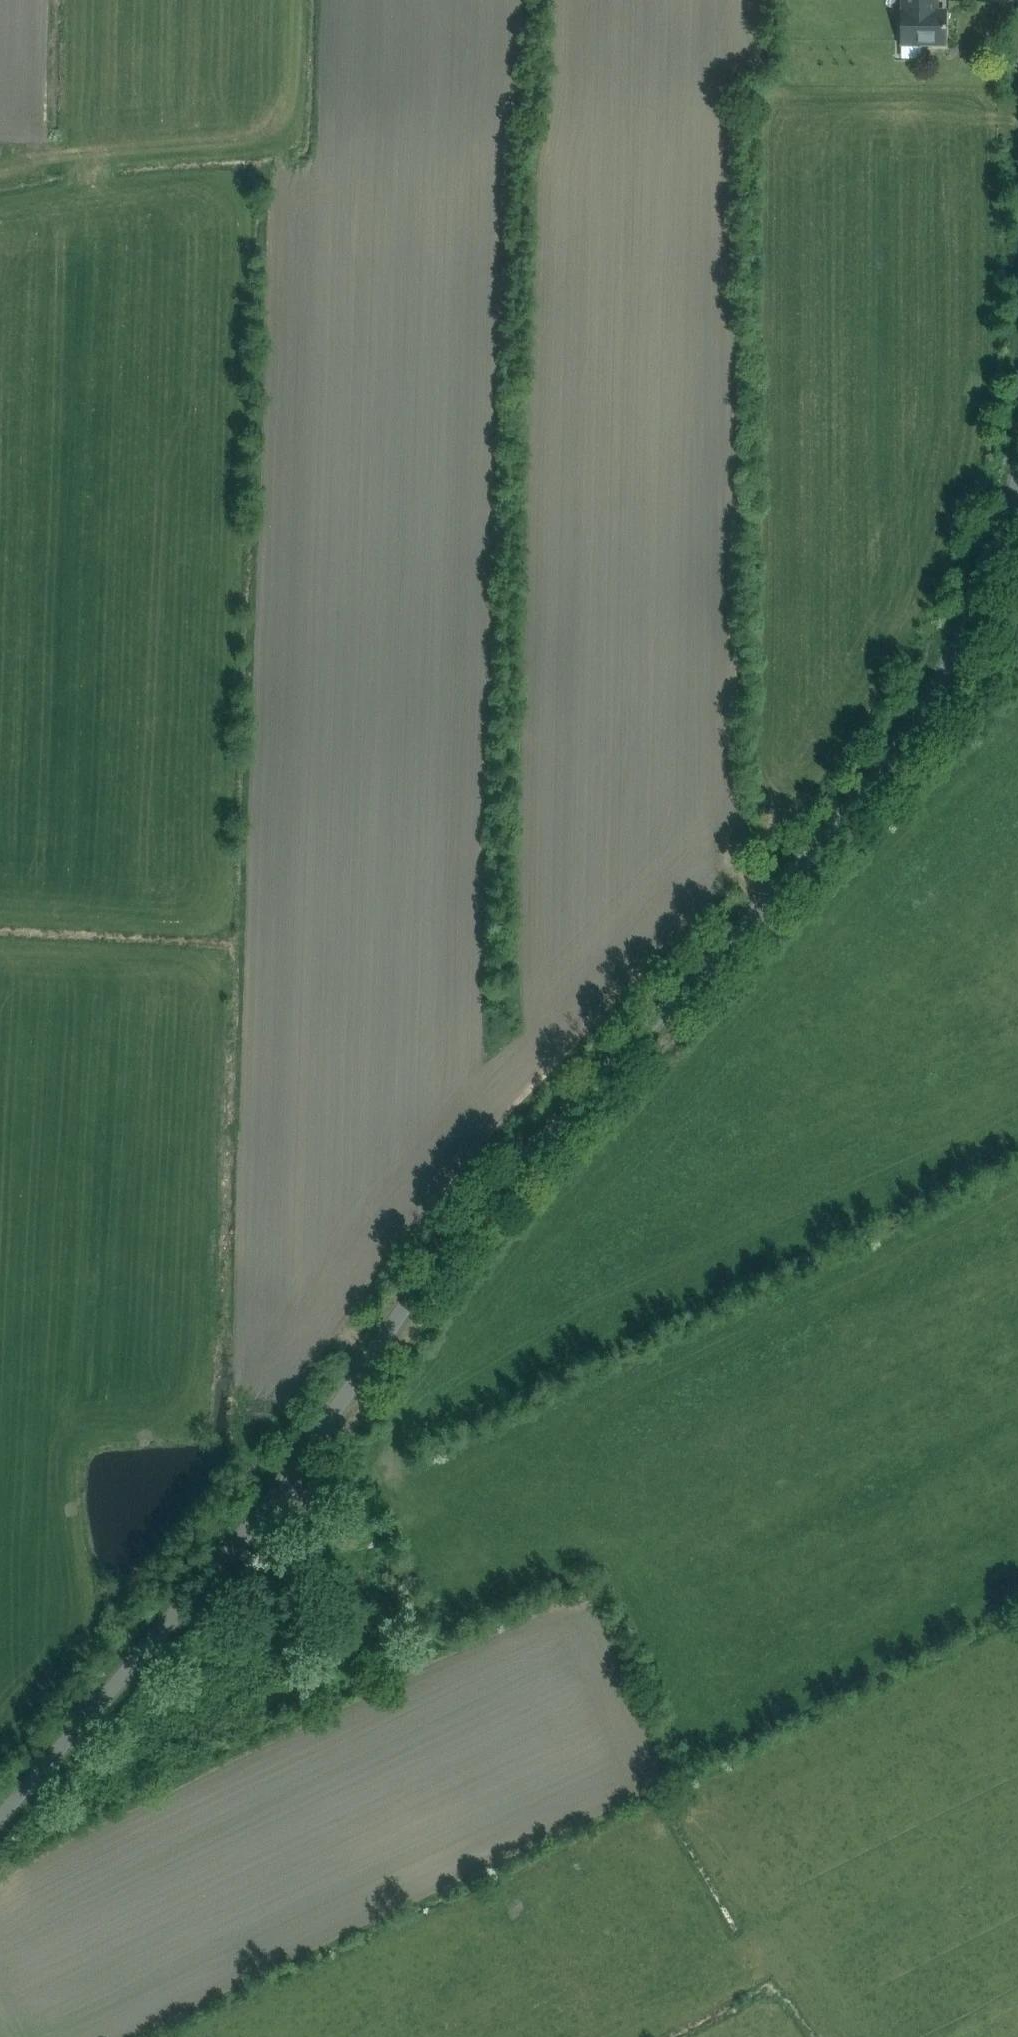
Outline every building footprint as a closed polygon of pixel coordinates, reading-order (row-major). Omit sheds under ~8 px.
[(902,44),(929,44),(932,47),(939,47),(942,44),(946,44),(946,12),(936,12),(936,0),(904,0),(904,12),(902,12),(902,44)]
